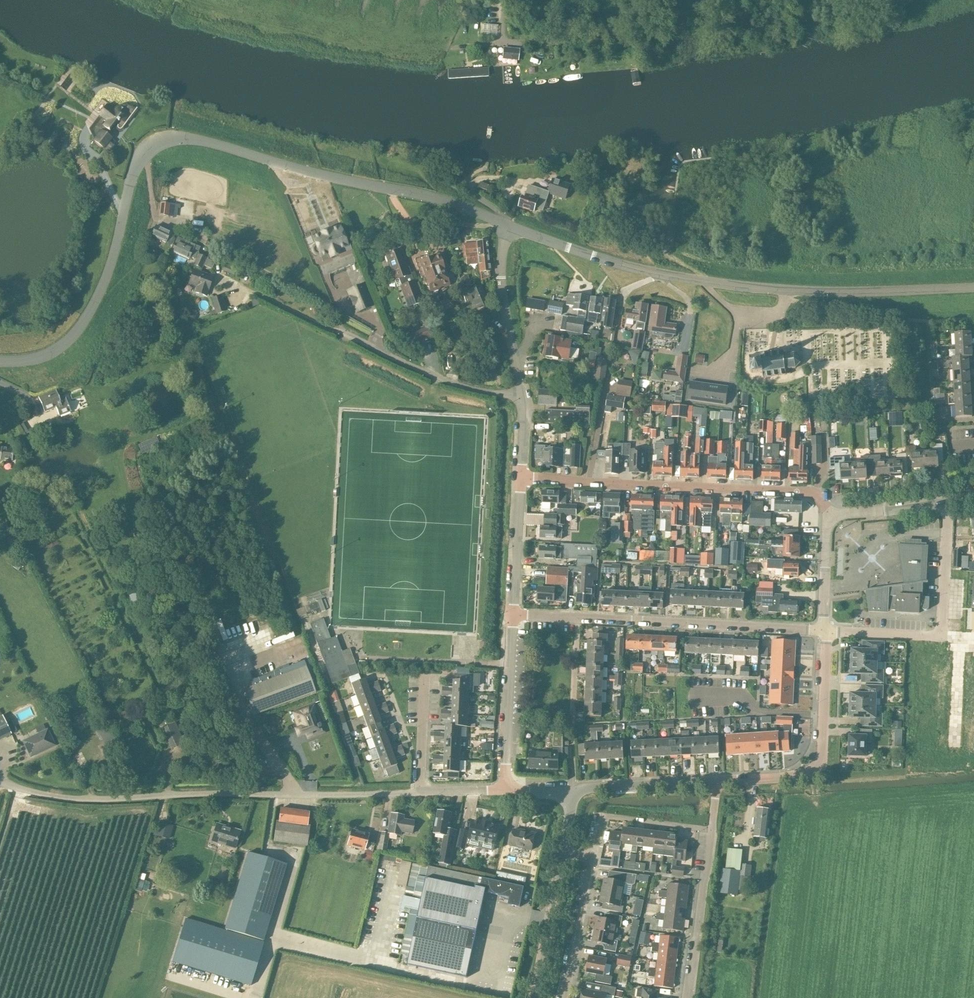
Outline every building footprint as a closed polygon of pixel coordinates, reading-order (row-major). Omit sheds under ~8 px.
[(485,35),(499,35),(499,24),(485,24),(485,35)] [(517,60),(518,50),(504,48),(503,58),(517,60)] [(488,70),(455,69),(455,79),(488,79),(488,70)] [(114,108),(113,109),(107,105),(101,113),(103,117),(97,125),(105,127),(92,142),(103,150),(112,138),(107,135),(116,123),(118,127),(118,128),(118,129),(119,129),(120,129),(121,129),(122,129),(123,128),(122,128),(128,120),(129,121),(137,111),(133,108),(132,107),(131,107),(129,106),(127,105),(126,105),(125,105),(123,105),(121,105),(119,106),(118,106),(116,107),(115,108),(114,108)] [(552,178),(549,190),(550,191),(550,192),(567,197),(571,184),(563,182),(552,178)] [(487,190),(489,185),(481,182),(479,187),(487,190)] [(522,197),(519,206),(534,211),(536,207),(544,210),(550,192),(548,191),(537,187),(530,185),(528,191),(525,198),(522,197)] [(178,204),(160,202),(159,215),(176,217),(178,204)] [(175,235),(170,233),(156,226),(151,235),(166,242),(170,245),(172,240),(174,241),(175,239),(174,238),(175,235)] [(320,255),(321,258),(328,255),(330,260),(342,255),(340,250),(348,247),(340,227),(330,230),(330,229),(329,230),(329,231),(323,234),(322,233),(321,233),(322,234),(313,237),(316,245),(314,246),(313,248),(313,250),(313,252),(314,253),(316,254),(318,255),(320,255)] [(200,248),(194,245),(187,242),(188,241),(178,237),(172,251),(189,258),(189,257),(196,260),(193,266),(202,270),(204,265),(211,268),(213,268),(215,262),(214,262),(216,257),(213,256),(214,254),(208,251),(207,255),(206,258),(199,255),(199,251),(200,248)] [(476,241),(477,245),(471,245),(471,243),(462,244),(464,257),(466,257),(466,258),(488,256),(487,248),(488,248),(487,240),(476,241)] [(400,249),(386,255),(391,268),(395,280),(401,278),(404,285),(414,281),(409,267),(407,267),(405,262),(400,249)] [(449,285),(448,283),(450,280),(448,274),(445,274),(439,256),(434,258),(434,257),(420,262),(427,281),(426,282),(427,286),(429,287),(431,291),(449,285)] [(488,256),(466,258),(467,264),(478,263),(480,273),(490,271),(489,264),(488,264),(488,256)] [(213,276),(194,270),(190,282),(198,285),(195,292),(206,296),(213,276)] [(471,283),(468,275),(460,279),(463,287),(471,283)] [(414,281),(404,285),(402,286),(409,307),(422,302),(414,281)] [(484,307),(484,305),(488,304),(480,285),(469,290),(468,287),(461,290),(466,302),(473,299),(477,308),(479,308),(479,309),(484,307)] [(357,313),(372,307),(364,286),(349,292),(352,299),(351,299),(354,307),(355,306),(357,313)] [(568,294),(567,305),(574,306),(574,309),(579,310),(578,318),(585,319),(585,316),(586,311),(587,311),(589,297),(576,295),(568,294)] [(212,298),(217,314),(225,312),(220,295),(216,297),(212,298)] [(601,314),(603,299),(592,297),(588,322),(597,323),(598,314),(601,314)] [(547,310),(548,300),(529,298),(528,308),(547,310)] [(612,328),(616,301),(606,299),(603,316),(606,317),(605,327),(612,328)] [(550,300),(548,313),(562,315),(564,303),(550,300)] [(637,304),(636,311),(628,310),(626,320),(637,321),(636,330),(644,331),(648,305),(637,304)] [(673,337),(674,334),(675,334),(676,326),(664,324),(666,308),(653,306),(650,326),(655,327),(655,331),(654,331),(654,334),(662,336),(664,338),(672,339),(673,337)] [(585,319),(578,318),(562,316),(560,330),(566,331),(565,337),(582,340),(585,319)] [(428,326),(419,329),(423,341),(432,338),(428,326)] [(632,349),(643,351),(646,332),(635,330),(632,349)] [(955,345),(971,344),(970,333),(954,334),(955,345)] [(572,341),(564,340),(548,337),(545,356),(561,358),(569,360),(572,341)] [(492,345),(489,338),(482,342),(485,349),(492,345)] [(955,345),(956,357),(956,358),(968,357),(972,357),(971,344),(955,345)] [(784,354),(784,351),(749,356),(751,365),(759,363),(761,372),(761,374),(763,374),(763,378),(786,374),(787,375),(792,374),(791,369),(796,368),(800,363),(799,356),(794,352),(784,354)] [(697,362),(706,362),(706,354),(697,354),(697,362)] [(678,356),(675,372),(665,370),(663,380),(684,383),(689,358),(678,356)] [(608,358),(598,357),(595,378),(605,380),(608,358)] [(956,358),(956,357),(952,357),(953,370),(969,369),(968,357),(956,358)] [(751,365),(752,373),(761,372),(759,363),(751,365)] [(480,367),(478,375),(490,377),(492,369),(480,367)] [(969,380),(969,369),(953,370),(953,382),(969,380)] [(618,383),(617,391),(631,393),(633,381),(626,380),(626,384),(618,383)] [(953,382),(954,393),(970,392),(969,380),(953,382)] [(726,405),(729,387),(691,382),(688,400),(726,405)] [(55,407),(59,416),(71,411),(65,396),(59,399),(56,391),(39,398),(44,411),(55,407)] [(565,403),(566,392),(540,391),(539,404),(557,405),(557,403),(565,403)] [(955,406),(971,404),(970,392),(954,393),(955,406)] [(606,406),(624,409),(626,398),(608,395),(606,406)] [(666,402),(653,402),(653,411),(666,412),(666,402)] [(813,402),(806,403),(806,414),(814,414),(813,402)] [(667,415),(679,416),(680,404),(673,404),(673,405),(668,404),(667,415)] [(687,405),(680,404),(679,416),(692,418),(693,407),(687,406),(687,405)] [(971,404),(955,406),(956,417),(971,416),(971,404)] [(577,405),(576,411),(546,409),(545,423),(590,425),(590,412),(590,406),(577,405)] [(706,426),(707,408),(693,407),(693,417),(700,417),(699,426),(706,426)] [(902,412),(889,413),(890,423),(903,422),(902,412)] [(809,414),(800,414),(800,423),(808,423),(809,414)] [(777,424),(777,438),(786,439),(786,424),(777,424)] [(791,433),(791,450),(799,450),(800,442),(800,441),(800,433),(791,433)] [(821,436),(811,436),(812,442),(812,445),(812,456),(812,464),(821,464),(821,445),(821,436)] [(746,442),(744,466),(744,479),(753,480),(754,466),(750,466),(750,460),(753,460),(753,443),(750,443),(750,438),(746,438),(746,442)] [(695,454),(704,454),(705,439),(696,439),(695,454)] [(705,439),(704,454),(714,455),(715,440),(705,439)] [(654,476),(663,476),(664,448),(665,448),(665,443),(663,441),(657,441),(656,442),(655,442),(654,455),(657,455),(657,462),(655,462),(654,476)] [(718,457),(717,478),(726,479),(727,465),(727,457),(726,457),(726,454),(727,441),(718,441),(718,457)] [(735,479),(744,479),(744,466),(746,442),(736,442),(735,465),(735,479)] [(798,468),(798,482),(808,482),(808,468),(807,468),(807,456),(812,456),(812,445),(812,442),(800,442),(799,450),(798,468)] [(763,466),(762,480),(771,481),(772,458),(772,444),(764,444),(764,458),(766,458),(766,466),(763,466)] [(772,458),(771,481),(780,481),(781,467),(777,467),(777,459),(779,459),(779,445),(772,444),(772,458)] [(937,467),(937,465),(943,465),(942,444),(932,445),(932,451),(924,452),(925,468),(937,467)] [(537,446),(537,459),(544,459),(544,466),(563,467),(563,466),(570,466),(571,466),(571,467),(580,468),(581,445),(571,445),(571,447),(570,453),(571,453),(570,455),(564,455),(564,451),(562,451),(545,450),(545,446),(537,446)] [(906,446),(906,453),(907,453),(907,467),(908,467),(912,467),(913,468),(925,468),(924,452),(917,452),(916,446),(906,446)] [(13,449),(0,448),(0,460),(12,461),(13,449)] [(665,448),(664,448),(663,476),(673,476),(673,462),(672,462),(673,449),(665,448)] [(631,456),(630,472),(632,472),(632,474),(633,475),(636,475),(638,474),(638,473),(640,473),(645,473),(645,450),(631,449),(631,456)] [(789,468),(789,481),(798,482),(798,468),(799,450),(791,450),(791,460),(792,460),(793,460),(793,468),(789,468)] [(617,452),(611,452),(607,452),(606,474),(619,474),(619,456),(617,456),(617,452)] [(681,477),(690,477),(691,456),(691,453),(682,453),(681,477)] [(692,453),(691,453),(691,456),(690,477),(699,478),(700,456),(691,456),(692,453)] [(908,474),(908,467),(907,467),(907,453),(906,453),(897,454),(897,461),(889,461),(890,475),(908,474)] [(872,476),(890,475),(889,461),(881,462),(881,455),(871,456),(872,476)] [(854,477),(872,476),(871,456),(861,456),(861,463),(853,464),(854,477)] [(708,478),(717,478),(718,457),(709,457),(708,478)] [(836,478),(854,477),(853,464),(845,464),(845,457),(835,458),(829,458),(829,469),(835,469),(836,478)] [(558,503),(558,514),(558,515),(565,515),(565,516),(570,516),(570,505),(566,505),(567,492),(559,492),(543,491),(542,503),(542,509),(550,509),(551,503),(558,503)] [(582,492),(581,503),(588,503),(589,506),(595,507),(596,506),(596,503),(601,503),(601,493),(597,493),(582,492)] [(604,506),(604,518),(610,518),(610,513),(620,513),(620,507),(621,494),(605,494),(604,506)] [(641,530),(642,521),(642,511),(643,496),(633,495),(632,510),(632,515),(634,515),(634,521),(634,529),(635,530),(641,530)] [(642,521),(641,530),(652,531),(654,496),(643,496),(642,511),(642,521)] [(672,526),(671,526),(672,497),(662,497),(662,511),(661,520),(666,520),(665,538),(670,538),(671,532),(672,526)] [(684,497),(672,497),(671,526),(672,526),(683,526),(683,512),(684,497)] [(691,521),(690,526),(701,527),(701,526),(701,521),(702,498),(692,498),(691,521)] [(701,526),(701,527),(711,527),(712,513),(713,506),(713,499),(702,498),(701,521),(701,526)] [(721,499),(721,514),(724,514),(724,526),(730,526),(731,522),(732,499),(721,499)] [(732,499),(731,522),(742,523),(742,514),(742,504),(743,500),(732,499)] [(775,512),(785,513),(801,513),(802,500),(776,499),(775,512)] [(752,502),(751,526),(770,526),(771,515),(768,515),(763,515),(764,502),(752,502)] [(545,514),(544,526),(541,526),(541,538),(556,539),(562,539),(563,526),(557,526),(558,525),(565,526),(565,516),(565,515),(558,515),(558,514),(545,514)] [(625,514),(624,537),(630,537),(630,532),(632,532),(632,522),(629,522),(629,514),(625,514)] [(760,540),(760,545),(761,545),(784,546),(800,547),(800,544),(803,544),(803,538),(800,538),(800,537),(798,537),(798,530),(785,529),(784,536),(784,540),(760,540)] [(896,568),(891,571),(889,570),(884,575),(886,577),(883,582),(881,588),(864,590),(864,592),(867,591),(870,611),(887,612),(887,610),(897,610),(896,612),(918,613),(919,598),(922,598),(923,583),(928,583),(928,581),(925,582),(927,547),(925,547),(925,544),(920,544),(920,541),(906,540),(906,543),(901,543),(901,545),(899,545),(902,566),(896,568)] [(731,542),(730,563),(734,563),(743,564),(744,543),(731,542)] [(540,546),(540,559),(556,560),(556,559),(562,559),(562,560),(566,560),(567,559),(577,559),(577,563),(577,567),(577,568),(578,568),(596,569),(596,568),(598,545),(561,543),(561,546),(557,546),(557,547),(540,546)] [(760,545),(759,551),(760,551),(772,552),(775,556),(784,557),(799,557),(800,547),(784,546),(761,545),(760,545)] [(670,552),(669,562),(670,562),(670,563),(678,564),(679,549),(670,548),(670,552)] [(715,565),(727,565),(728,550),(716,549),(715,565)] [(954,550),(953,568),(962,568),(962,550),(954,550)] [(642,561),(655,561),(655,551),(642,551),(642,561)] [(655,561),(669,562),(670,552),(655,551),(655,561)] [(702,553),(701,564),(709,565),(713,565),(714,554),(702,553)] [(685,564),(696,564),(701,564),(701,556),(686,556),(685,564)] [(775,567),(784,567),(783,576),(798,576),(798,575),(800,573),(800,571),(799,569),(799,563),(780,563),(780,560),(776,560),(775,567)] [(760,572),(760,564),(749,565),(749,572),(760,572)] [(546,585),(556,585),(560,586),(568,586),(568,582),(569,572),(569,569),(568,569),(548,567),(546,585)] [(577,594),(577,604),(582,604),(583,606),(588,607),(589,605),(592,605),(592,595),(594,595),(595,595),(595,585),(593,585),(593,581),(595,581),(598,582),(598,569),(597,569),(596,569),(578,568),(578,569),(578,573),(581,573),(583,573),(583,579),(582,584),(580,584),(578,586),(577,594)] [(757,588),(756,602),(761,602),(763,602),(763,600),(763,597),(773,597),(773,592),(774,583),(759,582),(759,588),(757,588)] [(671,584),(670,605),(683,606),(684,591),(684,585),(671,584)] [(538,587),(538,601),(554,602),(555,598),(561,598),(567,598),(568,586),(560,586),(556,585),(555,589),(538,587)] [(719,593),(719,608),(731,608),(731,594),(732,589),(720,589),(719,593)] [(602,606),(614,607),(615,592),(603,591),(602,606)] [(683,606),(695,606),(696,592),(684,591),(683,606)] [(614,607),(626,607),(627,592),(615,592),(614,607)] [(626,607),(638,608),(639,593),(627,592),(626,607)] [(708,593),(696,592),(695,606),(707,607),(708,593)] [(763,604),(763,606),(769,607),(769,612),(797,613),(797,601),(784,600),(784,593),(773,592),(773,597),(763,597),(763,600),(763,602),(763,604)] [(638,608),(650,608),(651,593),(639,593),(638,608)] [(651,593),(650,608),(663,609),(663,594),(651,593)] [(719,593),(708,593),(707,607),(719,608),(719,593)] [(731,594),(731,608),(743,609),(744,595),(731,594)] [(312,616),(311,615),(321,612),(317,602),(303,607),(306,618),(312,616)] [(349,677),(358,674),(359,673),(356,664),(347,666),(336,636),(331,638),(323,619),(310,624),(320,650),(315,652),(318,661),(323,659),(332,684),(349,677)] [(256,632),(257,638),(274,634),(273,629),(256,632)] [(604,648),(605,642),(609,642),(609,635),(593,634),(593,641),(588,641),(588,653),(604,654),(609,654),(609,649),(604,648)] [(284,649),(304,641),(302,636),(282,645),(284,649)] [(627,650),(640,650),(640,636),(628,636),(627,650)] [(640,650),(652,651),(653,637),(640,636),(640,650)] [(664,652),(665,637),(653,637),(652,651),(658,651),(658,659),(664,660),(664,652)] [(677,638),(665,637),(664,652),(677,652),(677,638)] [(698,654),(699,639),(686,639),(686,653),(698,654)] [(711,640),(699,639),(698,654),(710,654),(711,640)] [(723,640),(711,640),(710,654),(722,655),(723,640)] [(735,641),(723,640),(722,655),(734,655),(735,641)] [(773,640),(772,653),(795,654),(795,652),(796,641),(780,641),(773,640)] [(747,641),(735,641),(734,655),(746,656),(747,641)] [(759,642),(747,641),(746,656),(758,657),(759,642)] [(852,660),(852,661),(877,662),(877,654),(884,654),(884,642),(867,642),(866,650),(852,650),(852,653),(850,655),(850,658),(852,660)] [(604,667),(604,654),(588,653),(587,666),(604,667)] [(772,666),(794,667),(794,663),(795,654),(772,653),(772,666)] [(877,671),(877,662),(852,661),(852,663),(850,664),(850,668),(851,669),(851,674),(866,674),(865,682),(883,682),(883,671),(877,671)] [(925,661),(924,671),(945,672),(945,662),(946,662),(925,661)] [(587,666),(587,678),(603,679),(604,667),(587,666)] [(794,667),(772,666),(771,678),(794,680),(794,673),(794,667)] [(316,692),(306,667),(244,690),(254,715),(316,692)] [(924,671),(924,681),(945,682),(944,681),(945,672),(924,671)] [(358,674),(349,677),(351,684),(360,681),(358,674)] [(587,678),(586,691),(603,692),(603,679),(587,678)] [(794,680),(771,678),(771,691),(793,692),(793,683),(794,680)] [(360,681),(352,684),(356,695),(371,689),(369,684),(367,685),(365,679),(360,681)] [(377,681),(369,684),(371,689),(379,686),(377,681)] [(452,687),(452,692),(469,693),(470,681),(469,681),(458,681),(454,681),(454,687),(452,687)] [(850,703),(850,705),(876,706),(876,697),(882,698),(883,686),(865,686),(865,694),(851,693),(851,697),(849,698),(849,702),(850,703)] [(371,689),(356,695),(359,706),(373,701),(371,695),(373,694),(371,689)] [(329,693),(332,703),(333,702),(338,717),(344,715),(336,690),(329,693)] [(586,691),(586,703),(602,704),(603,692),(586,691)] [(793,692),(771,691),(770,704),(792,705),(793,694),(793,692)] [(452,692),(452,696),(454,696),(453,703),(469,704),(469,693),(452,692)] [(373,701),(359,706),(363,716),(379,711),(377,706),(375,706),(373,701)] [(385,702),(377,706),(379,711),(387,708),(385,702)] [(451,710),(451,714),(468,715),(469,704),(453,703),(453,710),(451,710)] [(602,704),(586,703),(585,716),(602,717),(602,704)] [(876,706),(850,705),(850,706),(849,708),(849,711),(850,713),(850,717),(864,718),(864,726),(882,726),(882,715),(876,714),(876,706)] [(321,733),(320,728),(321,727),(320,724),(321,724),(314,706),(297,712),(302,724),(298,725),(299,728),(295,729),(298,737),(306,735),(307,738),(321,733)] [(379,711),(363,716),(367,727),(381,722),(379,716),(380,715),(379,711)] [(451,714),(451,719),(453,719),(453,726),(462,726),(468,727),(468,715),(451,714)] [(12,733),(3,715),(0,717),(0,739),(12,733)] [(777,717),(777,724),(784,725),(792,725),(793,718),(777,717)] [(344,736),(351,733),(347,721),(339,724),(344,736)] [(175,722),(163,728),(171,748),(184,743),(175,722)] [(381,722),(367,727),(371,738),(387,732),(385,727),(383,728),(381,722)] [(393,724),(385,727),(387,732),(395,729),(393,724)] [(47,730),(46,730),(43,725),(35,728),(38,734),(24,741),(31,756),(55,745),(47,730)] [(586,761),(598,760),(597,744),(596,732),(596,725),(591,726),(592,744),(578,745),(579,755),(585,755),(586,761)] [(791,751),(792,725),(784,725),(784,730),(777,730),(777,733),(779,733),(780,752),(790,751),(791,751)] [(444,732),(444,737),(461,738),(462,726),(453,726),(450,726),(446,726),(446,732),(444,732)] [(554,747),(553,753),(530,752),(529,769),(558,770),(559,758),(563,758),(562,747),(563,747),(562,729),(554,729),(553,747),(554,747)] [(872,743),(872,730),(860,729),(860,736),(850,735),(849,742),(849,749),(849,756),(866,756),(866,742),(872,743)] [(387,732),(371,738),(375,748),(389,743),(386,737),(388,737),(387,732)] [(763,734),(758,734),(759,753),(769,752),(770,752),(769,733),(763,734)] [(769,733),(770,752),(780,752),(779,733),(777,733),(769,733)] [(759,753),(758,734),(748,735),(748,739),(749,754),(759,753)] [(748,735),(737,736),(738,754),(749,754),(748,739),(748,735)] [(738,754),(737,736),(726,736),(727,740),(728,755),(738,754)] [(444,737),(444,742),(446,742),(445,748),(461,749),(461,738),(444,737)] [(706,755),(706,738),(693,739),(694,755),(706,755)] [(706,755),(719,754),(718,738),(706,738),(706,755)] [(694,755),(693,739),(681,740),(682,756),(694,755)] [(656,741),(657,757),(669,757),(668,740),(656,741)] [(682,756),(681,740),(668,740),(669,757),(682,756)] [(644,758),(644,741),(631,742),(632,758),(644,758)] [(656,741),(644,741),(644,758),(657,757),(656,741)] [(389,743),(375,748),(379,759),(394,753),(393,748),(391,749),(389,743)] [(610,743),(597,744),(598,760),(610,760),(610,743)] [(623,743),(610,743),(610,760),(624,759),(623,743)] [(443,755),(443,760),(461,761),(461,749),(445,748),(445,755),(443,755)] [(403,750),(394,753),(396,758),(405,755),(403,750)] [(394,753),(379,759),(383,770),(385,769),(396,765),(397,765),(394,759),(396,758),(394,753)] [(373,774),(382,772),(379,760),(370,762),(373,774)] [(443,760),(443,765),(445,765),(444,772),(448,772),(460,772),(461,761),(443,760)] [(396,765),(385,769),(388,777),(399,773),(396,765)] [(767,834),(768,827),(770,810),(758,808),(756,825),(755,833),(767,834)] [(281,809),(279,821),(276,821),(273,842),(307,846),(310,825),(307,825),(308,812),(281,809)] [(434,834),(444,835),(439,863),(450,865),(457,830),(449,829),(452,813),(439,810),(434,834)] [(387,833),(389,833),(400,835),(401,832),(412,833),(414,821),(403,819),(404,816),(391,813),(387,833)] [(493,851),(494,845),(495,845),(500,827),(485,824),(486,822),(482,822),(482,823),(473,821),(471,833),(469,833),(469,832),(462,830),(458,848),(465,849),(467,838),(470,839),(469,846),(493,851)] [(154,833),(169,838),(173,827),(161,822),(159,829),(155,828),(154,833)] [(212,841),(234,848),(240,831),(217,824),(212,841)] [(622,844),(632,845),(635,829),(623,828),(623,833),(622,844)] [(537,834),(535,834),(514,829),(510,846),(532,850),(533,841),(536,839),(537,834)] [(638,846),(643,847),(645,831),(635,829),(632,845),(633,845),(632,852),(637,853),(638,846)] [(347,845),(364,850),(368,835),(352,830),(347,845)] [(621,853),(622,844),(623,833),(611,831),(609,851),(613,852),(612,866),(619,867),(621,853)] [(656,832),(645,831),(643,847),(654,848),(656,832)] [(381,832),(378,850),(386,851),(389,833),(387,833),(381,832)] [(653,854),(663,855),(667,833),(656,832),(654,848),(653,854)] [(674,857),(675,851),(677,840),(678,835),(667,833),(663,855),(674,857)] [(674,857),(674,860),(673,867),(676,867),(677,860),(686,861),(688,841),(677,840),(675,851),(674,857)] [(720,893),(748,896),(752,865),(741,864),(743,850),(729,848),(727,869),(723,869),(720,893)] [(287,864),(247,852),(224,929),(264,941),(287,864)] [(412,863),(405,896),(414,898),(402,954),(410,956),(414,938),(429,867),(412,863)] [(414,938),(408,965),(467,978),(473,950),(485,893),(510,898),(508,905),(520,907),(524,887),(488,879),(429,867),(414,938)] [(673,867),(672,875),(684,876),(685,868),(676,867),(673,867)] [(622,894),(625,883),(633,885),(635,884),(637,875),(610,871),(608,880),(605,879),(603,890),(622,894)] [(689,886),(669,883),(668,891),(660,890),(659,894),(687,897),(689,886)] [(600,902),(603,903),(602,909),(623,913),(624,906),(620,906),(622,894),(603,890),(600,902)] [(687,897),(659,894),(659,897),(667,898),(666,906),(686,908),(687,897)] [(644,916),(647,900),(638,899),(635,914),(644,916)] [(666,906),(665,914),(657,913),(657,916),(685,920),(686,908),(666,906)] [(615,933),(617,927),(621,927),(623,917),(606,913),(605,919),(598,918),(595,929),(615,933)] [(685,920),(657,916),(656,919),(664,921),(663,929),(683,931),(685,920)] [(252,985),(265,943),(186,919),(173,962),(252,985)] [(614,940),(615,933),(595,929),(593,941),(602,943),(605,948),(604,950),(616,952),(618,941),(614,940)] [(652,948),(678,951),(679,938),(661,936),(660,944),(653,943),(652,948)] [(658,961),(676,963),(678,951),(652,948),(652,951),(659,952),(658,961)] [(617,965),(629,967),(631,957),(619,955),(617,965)] [(590,956),(587,972),(597,974),(595,982),(611,985),(612,977),(604,976),(607,959),(590,956)] [(649,972),(675,975),(676,963),(658,961),(657,969),(650,968),(649,972)] [(649,976),(656,977),(655,986),(673,988),(675,975),(649,972),(649,976)] [(607,994),(615,996),(616,988),(602,985),(601,993),(584,989),(582,997),(606,997),(607,994)] [(644,989),(638,988),(637,997),(643,997),(657,997),(658,991),(644,989)]
